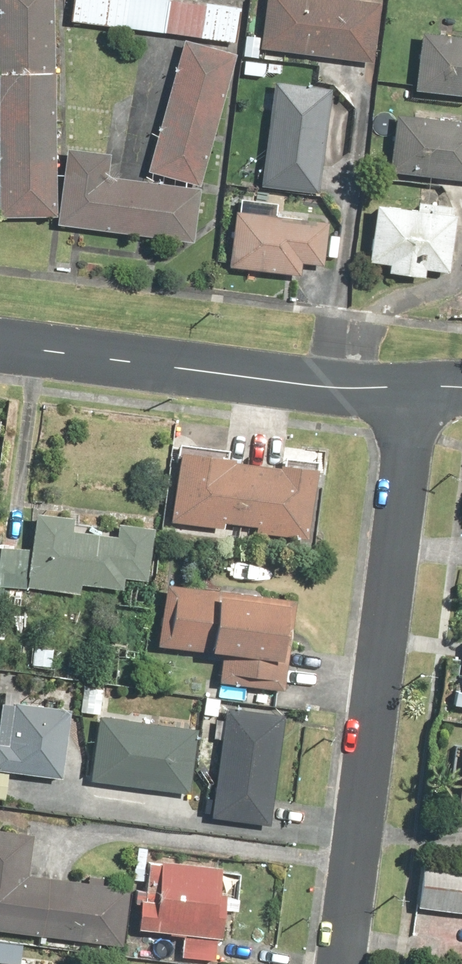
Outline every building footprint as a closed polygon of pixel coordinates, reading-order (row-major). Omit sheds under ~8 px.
[(2,214),(62,213),(59,0),(0,0),(0,33),(2,214)] [(166,32),(237,40),(241,4),(205,0),(77,0),(75,22),(166,32)] [(269,48),(375,63),(384,0),(275,0),(269,48)] [(420,93),(461,97),(461,35),(425,32),(420,93)] [(204,183),(239,50),(187,36),(152,169),(204,183)] [(339,86),(279,79),(267,186),(327,193),(339,86)] [(396,115),(390,175),(461,182),(461,122),(396,115)] [(199,241),(203,184),(113,176),(114,157),(71,153),(64,229),(199,241)] [(394,262),(393,276),(427,280),(429,265),(457,268),(461,223),(461,214),(380,205),(375,260),(394,262)] [(236,271),(305,277),(306,267),(331,269),(335,221),(240,213),(236,271)] [(331,460),(181,444),(172,527),(322,543),(331,460)] [(40,512),(36,549),(2,546),(0,568),(0,586),(84,595),(85,584),(129,589),(130,578),(154,581),(160,525),(125,521),(123,534),(80,529),(82,516),(40,512)] [(161,641),(226,650),(222,684),(287,693),(291,659),(300,598),(169,580),(161,641)] [(456,632),(452,692),(442,691),(441,704),(461,706),(461,633),(456,632)] [(105,687),(85,686),(83,713),(104,715),(105,687)] [(71,707),(26,703),(27,691),(9,689),(8,702),(2,701),(0,721),(0,797),(11,798),(13,772),(65,776),(71,707)] [(276,825),(287,714),(227,709),(217,820),(276,825)] [(95,782),(163,790),(161,807),(189,811),(191,793),(196,794),(203,727),(103,715),(95,782)] [(453,743),(447,802),(461,804),(461,744),(453,743)] [(32,943),(49,945),(50,936),(129,944),(135,886),(34,876),(38,833),(0,829),(0,931),(32,934),(32,943)] [(217,962),(220,938),(228,939),(232,893),(224,893),(227,866),(153,859),(146,930),(186,934),(183,958),(217,962)] [(408,870),(404,907),(461,914),(461,877),(408,870)]
